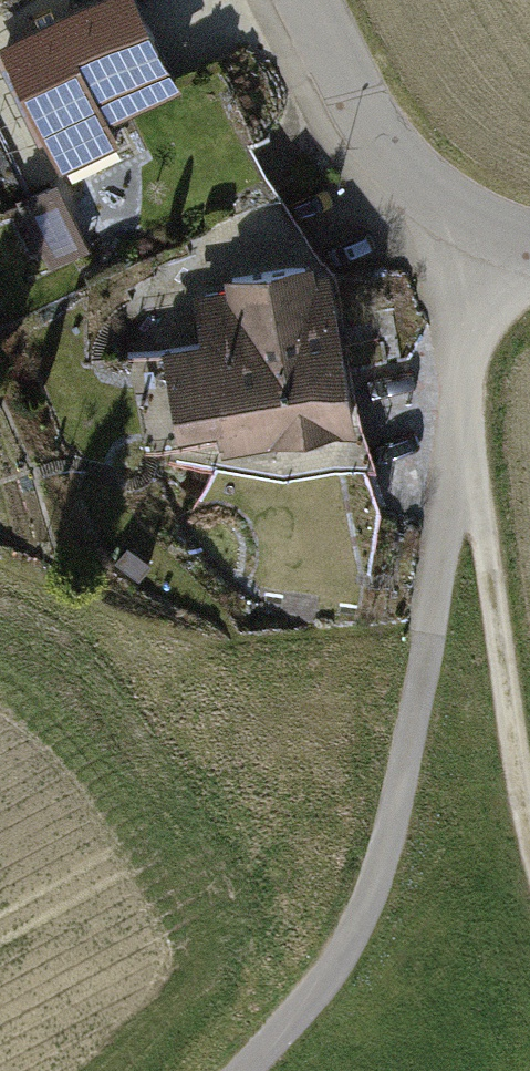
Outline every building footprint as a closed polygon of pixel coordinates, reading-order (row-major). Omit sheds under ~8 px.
[(0,37),(0,74),(48,179),(115,149),(100,117),(169,85),(130,0),(82,0),(0,37)] [(59,187),(20,215),(59,269),(98,241),(59,187)] [(318,267),(191,287),(199,344),(152,351),(167,444),(208,438),(211,452),(343,432),(318,267)]
